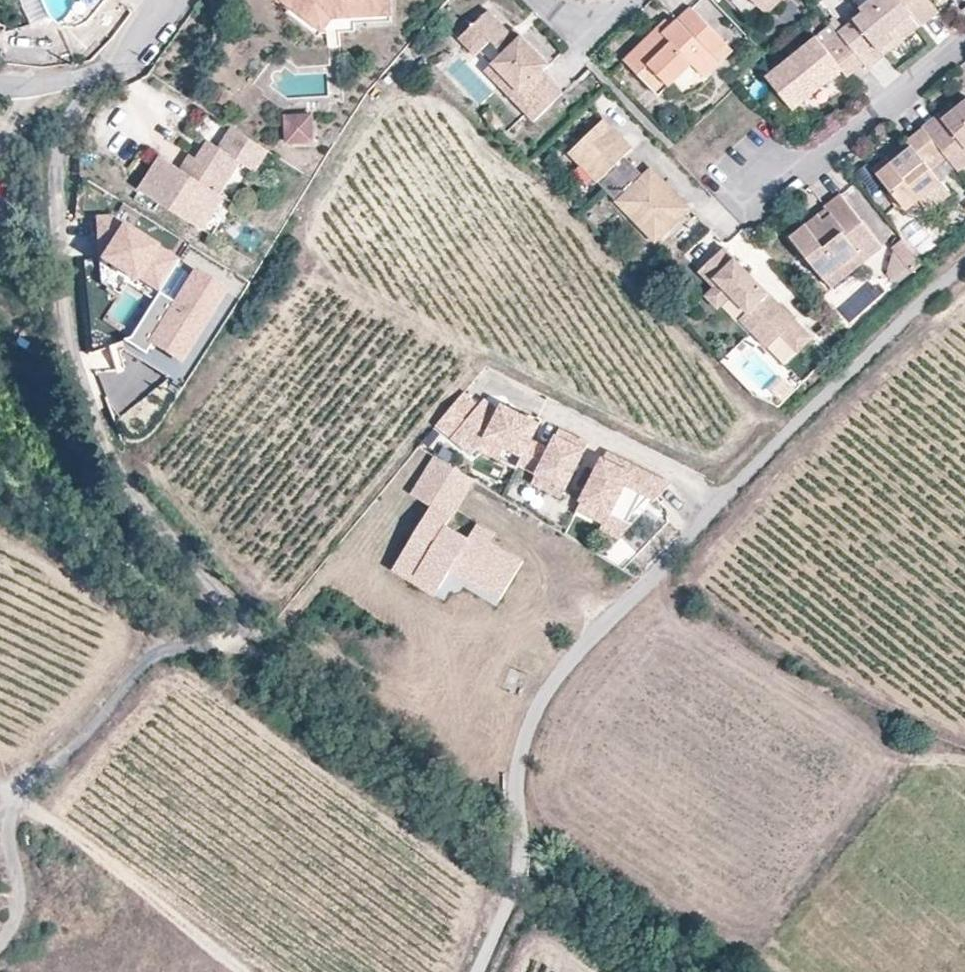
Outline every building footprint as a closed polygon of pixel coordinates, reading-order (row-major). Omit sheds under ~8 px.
[(310,18),(316,9),(328,18),(391,16),(390,0),(282,0),(310,18)] [(780,0),(766,0),(759,7),(766,14),(780,0)] [(837,34),(862,65),(866,70),(883,56),(877,50),(890,39),(896,34),(914,20),(898,0),(870,0),(858,10),(862,14),(837,34)] [(914,20),(919,26),(937,11),(927,0),(898,0),(914,20)] [(316,9),(310,18),(322,27),(328,18),(316,9)] [(513,36),(507,31),(486,9),(456,38),(473,53),(487,40),(498,51),(487,63),(502,78),(495,84),(530,120),(560,92),(540,70),(547,63),(517,33),(513,36)] [(623,61),(651,91),(662,82),(668,88),(691,66),(702,77),(718,63),(712,57),(724,46),(689,9),(670,26),(662,34),(657,29),(623,61)] [(883,56),(919,26),(914,20),(896,34),(890,39),(877,50),(883,56)] [(665,21),(657,29),(662,34),(670,26),(665,21)] [(511,27),(507,31),(513,36),(517,33),(511,27)] [(814,39),(766,77),(793,110),(840,73),(844,79),(862,65),(837,34),(836,33),(821,46),(814,39)] [(712,57),(718,63),(730,51),(724,46),(712,57)] [(502,78),(487,63),(481,69),(495,84),(502,78)] [(662,82),(651,91),(658,98),(668,88),(662,82)] [(964,166),(964,155),(963,152),(964,151),(964,104),(952,114),(942,123),(937,117),(921,130),(944,159),(955,173),(964,166)] [(948,108),(937,117),(942,123),(952,114),(948,108)] [(314,139),(313,112),(287,113),(288,140),(314,139)] [(604,191),(630,166),(621,157),(629,149),(601,120),(565,152),(604,191)] [(220,190),(240,159),(255,169),(268,148),(233,125),(220,145),(209,139),(189,171),(183,167),(162,154),(140,187),(160,200),(203,227),(225,194),(220,190)] [(944,159),(921,130),(903,144),(908,150),(889,166),(883,160),(870,171),(904,212),(916,201),(938,184),(928,171),(944,159)] [(908,150),(903,144),(883,160),(889,166),(908,150)] [(630,166),(604,191),(651,240),(685,208),(646,168),(639,175),(630,166)] [(938,184),(916,201),(925,213),(947,195),(938,184)] [(879,247),(837,195),(822,207),(830,217),(821,223),(816,216),(788,238),(821,279),(840,265),(854,268),(855,267),(879,247)] [(98,263),(161,302),(186,261),(116,218),(95,219),(98,263)] [(901,285),(919,267),(901,244),(888,273),(901,285)] [(729,271),(737,263),(721,246),(696,270),(710,286),(701,296),(713,309),(727,296),(751,322),(746,328),(766,349),(779,337),(794,323),(743,270),(736,277),(729,271)] [(743,270),(737,263),(729,271),(736,277),(743,270)] [(840,265),(821,279),(829,288),(854,268),(840,265)] [(183,365),(229,292),(197,272),(175,306),(161,302),(132,346),(147,356),(153,346),(183,365)] [(794,323),(779,337),(794,354),(809,340),(794,323)] [(533,439),(542,423),(515,409),(511,416),(500,411),(486,399),(481,404),(466,391),(438,424),(473,453),(478,447),(486,437),(524,456),(533,439)] [(504,404),(500,411),(511,416),(515,409),(504,404)] [(567,488),(590,444),(562,429),(551,449),(533,439),(524,456),(521,463),(538,473),(534,482),(549,490),(562,485),(567,488)] [(521,463),(524,456),(486,437),(478,447),(519,468),(521,463)] [(656,502),(670,485),(608,453),(579,508),(605,523),(610,514),(628,523),(638,504),(630,500),(635,491),(643,495),(656,502)] [(489,545),(472,535),(467,543),(445,529),(474,483),(436,459),(412,497),(431,509),(408,546),(426,558),(414,577),(438,592),(450,573),(499,603),(522,566),(489,545)] [(562,485),(549,490),(562,497),(567,488),(562,485)] [(643,495),(635,491),(630,500),(638,504),(643,495)] [(477,528),(472,535),(489,545),(494,538),(477,528)] [(408,546),(393,570),(412,581),(414,577),(426,558),(408,546)] [(414,577),(412,581),(436,596),(438,592),(414,577)]
